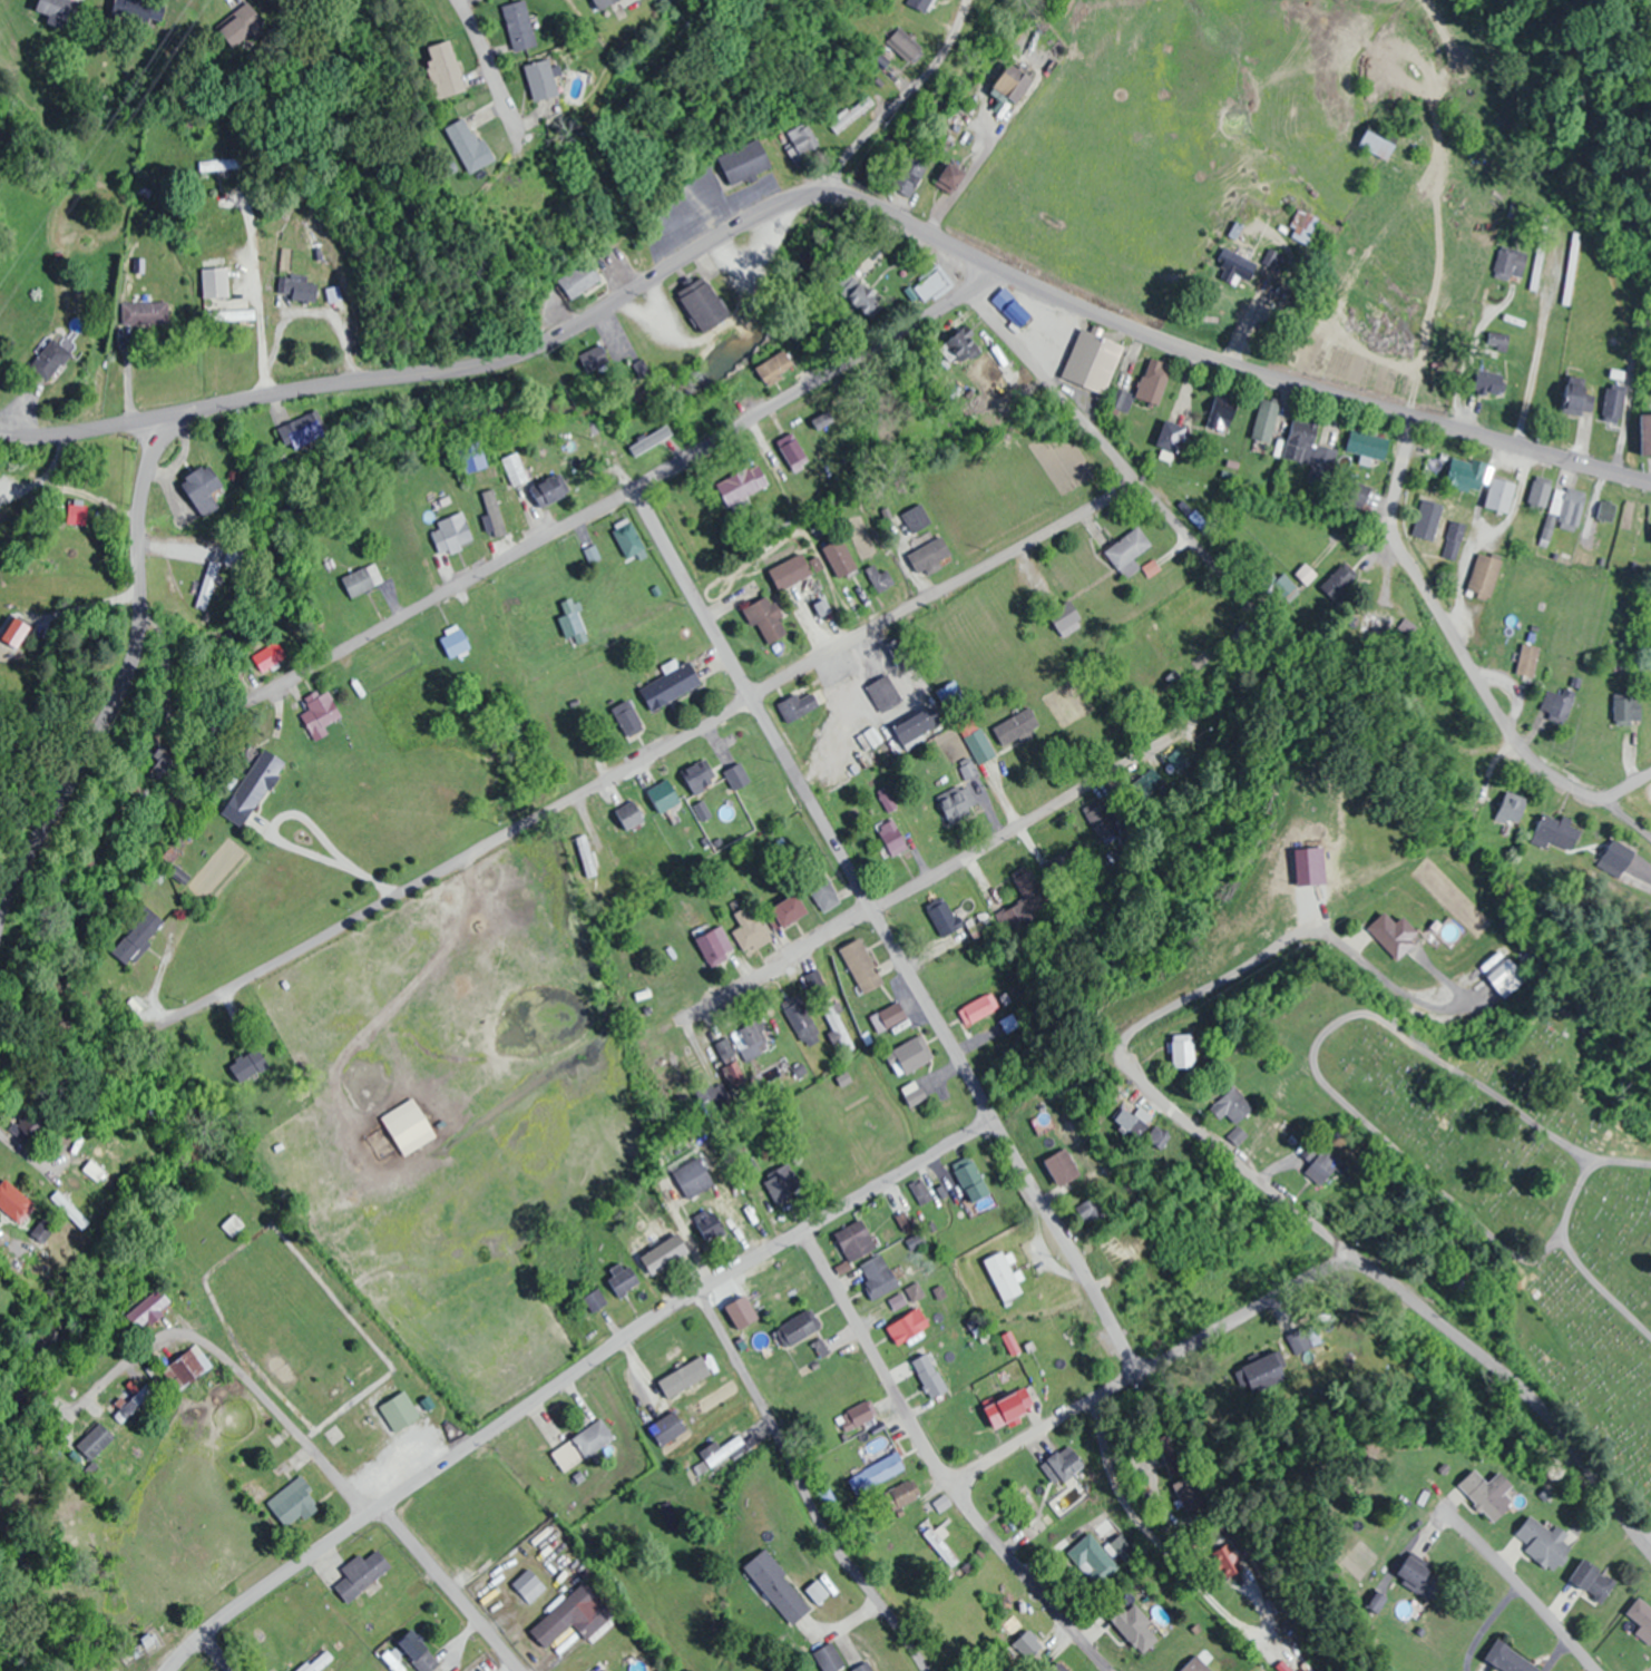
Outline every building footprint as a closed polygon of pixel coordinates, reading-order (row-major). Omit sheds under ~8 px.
[(79,3),(73,0),(39,0),(33,13),(68,28),(79,3)] [(156,0),(114,0),(111,10),(149,23),(156,0)] [(537,45),(525,0),(520,0),(502,5),(514,51),(537,45)] [(598,9),(615,0),(593,0),(598,9)] [(265,24),(248,1),(216,24),(234,48),(265,24)] [(436,99),(465,91),(451,39),(422,47),(436,99)] [(535,100),(560,94),(551,58),(526,65),(535,100)] [(1017,103),(1034,80),(1011,62),(994,85),(1017,103)] [(875,105),(868,95),(829,123),(837,133),(875,105)] [(445,127),(468,173),(493,161),(470,114),(445,127)] [(815,151),(810,125),(792,128),(797,154),(815,151)] [(1395,143),(1367,130),(1359,146),(1388,159),(1395,143)] [(719,157),(732,187),(774,168),(760,139),(719,157)] [(896,174),(916,185),(926,165),(906,154),(896,174)] [(243,170),(243,159),(199,159),(199,170),(243,170)] [(967,174),(952,161),(938,177),(953,190),(967,174)] [(1572,233),(1565,303),(1572,304),(1579,234),(1572,233)] [(1278,271),(1285,255),(1267,247),(1260,262),(1278,271)] [(1544,249),(1536,248),(1531,289),(1539,290),(1544,249)] [(1526,277),(1526,250),(1498,250),(1498,277),(1526,277)] [(571,299),(604,281),(593,261),(560,280),(571,299)] [(950,282),(937,265),(910,284),(923,302),(950,282)] [(201,299),(228,299),(228,267),(201,267),(201,299)] [(316,282),(307,282),(307,275),(278,275),(278,294),(289,294),(289,302),(316,302),(316,282)] [(677,291),(701,334),(718,324),(694,281),(677,291)] [(1021,328),(1032,317),(1003,288),(992,300),(1021,328)] [(871,318),(878,308),(852,291),(845,302),(871,318)] [(169,301),(123,301),(123,324),(169,324),(169,301)] [(252,311),(216,311),(216,319),(252,319),(252,311)] [(1123,344),(1080,329),(1062,382),(1105,397),(1123,344)] [(610,366),(600,345),(579,355),(589,377),(610,366)] [(755,367),(766,386),(795,369),(784,350),(755,367)] [(1174,368),(1153,358),(1136,396),(1157,405),(1174,368)] [(1473,384),(1500,398),(1510,379),(1482,365),(1473,384)] [(1567,384),(1571,413),(1588,411),(1585,382),(1567,384)] [(1126,413),(1136,395),(1117,386),(1108,404),(1126,413)] [(1605,421),(1623,423),(1627,391),(1609,389),(1605,421)] [(1235,395),(1213,394),(1211,431),(1234,431),(1235,395)] [(1251,438),(1271,443),(1281,404),(1262,399),(1251,438)] [(288,452),(323,436),(311,411),(277,427),(288,452)] [(834,423),(828,412),(812,421),(817,431),(834,423)] [(1642,456),(1650,456),(1650,414),(1642,414),(1642,456)] [(1338,449),(1316,444),(1321,422),(1294,416),(1284,458),(1313,465),(1309,481),(1329,486),(1338,449)] [(1178,454),(1188,428),(1167,420),(1156,445),(1178,454)] [(672,434),(669,427),(638,440),(641,448),(672,434)] [(1391,439),(1354,430),(1348,452),(1385,461),(1391,439)] [(791,472),(809,464),(796,437),(778,446),(791,472)] [(463,455),(471,473),(486,466),(478,449),(463,455)] [(499,460),(512,488),(528,481),(515,453),(499,460)] [(1484,491),(1486,461),(1452,459),(1450,489),(1484,491)] [(210,495),(223,486),(208,463),(180,481),(204,517),(218,507),(210,495)] [(768,489),(758,464),(716,481),(725,505),(768,489)] [(1485,507),(1509,513),(1517,484),(1494,477),(1485,507)] [(559,499),(547,479),(530,488),(541,509),(559,499)] [(1550,483),(1532,482),(1531,507),(1549,507),(1550,483)] [(466,486),(480,532),(489,529),(476,483),(466,486)] [(1586,495),(1559,489),(1551,521),(1578,527),(1586,495)] [(1436,540),(1444,504),(1421,500),(1414,536),(1436,540)] [(1600,519),(1614,522),(1618,504),(1604,501),(1600,519)] [(933,527),(924,505),(887,522),(896,543),(933,527)] [(441,556),(473,542),(461,514),(429,527),(441,556)] [(646,545),(625,518),(608,531),(629,558),(646,545)] [(1455,559),(1462,524),(1452,522),(1445,557),(1455,559)] [(1105,550),(1125,580),(1141,570),(1134,558),(1152,546),(1140,527),(1105,550)] [(941,566),(939,562),(952,555),(942,537),(908,555),(920,577),(941,566)] [(823,548),(838,579),(858,570),(842,539),(823,548)] [(813,574),(801,553),(768,571),(780,592),(813,574)] [(1504,560),(1480,553),(1468,593),(1492,600),(1504,560)] [(194,607),(207,611),(220,563),(208,559),(194,607)] [(382,583),(373,564),(340,579),(349,599),(382,583)] [(1306,586),(1317,575),(1305,564),(1295,575),(1306,586)] [(1320,587),(1335,602),(1357,579),(1342,565),(1320,587)] [(881,592),(892,585),(884,572),(873,579),(881,592)] [(1270,588),(1282,601),(1296,587),(1284,574),(1270,588)] [(770,596),(743,608),(752,628),(758,625),(767,645),(788,635),(770,596)] [(1064,637),(1086,624),(1070,599),(1048,613),(1064,637)] [(1391,637),(1394,610),(1366,606),(1363,633),(1391,637)] [(11,616),(0,637),(0,640),(18,649),(30,626),(11,616)] [(1416,624),(1405,621),(1401,633),(1412,636),(1416,624)] [(451,658),(470,647),(457,624),(438,635),(451,658)] [(1542,647),(1523,643),(1517,674),(1535,678),(1542,647)] [(264,670),(284,658),(278,648),(258,660),(264,670)] [(702,684),(689,661),(639,689),(651,712),(702,684)] [(903,702),(889,675),(868,686),(882,713),(903,702)] [(779,707),(788,724),(821,707),(811,690),(779,707)] [(1574,697),(1549,690),(1541,716),(1566,723),(1574,697)] [(342,719),(327,691),(295,708),(310,736),(342,719)] [(1641,694),(1615,694),(1615,724),(1641,724),(1641,694)] [(624,737),(644,727),(630,699),(610,708),(624,737)] [(926,741),(923,735),(943,724),(934,707),(894,728),(907,751),(926,741)] [(1041,726),(1031,707),(994,727),(1006,750),(1036,734),(1034,730),(1041,726)] [(997,755),(980,727),(964,737),(981,765),(997,755)] [(169,778),(180,760),(160,748),(149,765),(169,778)] [(218,810),(240,827),(287,765),(265,749),(218,810)] [(681,772),(696,794),(716,781),(700,758),(681,772)] [(734,791),(751,784),(743,764),(725,771),(734,791)] [(648,789),(659,814),(681,804),(669,779),(648,789)] [(937,795),(951,824),(973,814),(959,785),(937,795)] [(1082,810),(1108,846),(1123,836),(1097,799),(1082,810)] [(646,819),(632,800),(615,812),(629,832),(646,819)] [(909,848),(893,818),(876,827),(893,857),(909,848)] [(1540,841),(1574,850),(1579,829),(1545,820),(1540,841)] [(600,874),(585,835),(574,839),(589,878),(600,874)] [(1334,877),(1326,846),(1292,855),(1300,886),(1334,877)] [(1025,902),(996,915),(1003,929),(1048,908),(1029,866),(1012,874),(1025,902)] [(825,912),(842,902),(826,874),(809,885),(825,912)] [(771,907),(780,928),(808,916),(799,895),(771,907)] [(928,911),(944,939),(954,933),(938,906),(928,911)] [(127,965),(164,925),(147,909),(111,950),(127,965)] [(734,931),(743,953),(770,941),(760,916),(750,920),(746,910),(735,914),(741,928),(734,931)] [(966,924),(977,943),(999,930),(988,911),(966,924)] [(1405,915),(1398,922),(1389,912),(1370,930),(1399,962),(1425,937),(1405,915)] [(736,953),(720,926),(695,940),(711,967),(736,953)] [(840,949),(863,993),(884,982),(861,938),(840,949)] [(1506,998),(1528,980),(1510,957),(1488,975),(1506,998)] [(804,1047),(814,1042),(811,1035),(819,1031),(799,994),(781,1003),(804,1047)] [(996,1010),(987,995),(960,1011),(969,1026),(996,1010)] [(880,1034),(908,1017),(898,1001),(870,1019),(880,1034)] [(855,1047),(831,1003),(822,1008),(846,1052),(855,1047)] [(744,1062),(771,1047),(756,1020),(730,1034),(744,1062)] [(1196,1036),(1172,1036),(1172,1069),(1196,1069),(1196,1036)] [(715,1043),(731,1089),(745,1084),(728,1038),(715,1043)] [(930,1064),(919,1039),(895,1050),(906,1075),(930,1064)] [(238,1084),(269,1067),(258,1048),(228,1065),(238,1084)] [(926,1100),(918,1081),(903,1088),(912,1107),(926,1100)] [(1229,1116),(1238,1126),(1256,1108),(1234,1086),(1212,1109),(1224,1121),(1229,1116)] [(437,1137),(414,1098),(381,1116),(404,1156),(437,1137)] [(1153,1123),(1144,1107),(1132,1115),(1130,1110),(1121,1116),(1133,1135),(1153,1123)] [(1163,1150),(1173,1136),(1158,1124),(1147,1138),(1163,1150)] [(1305,1172),(1323,1186),(1336,1170),(1344,1177),(1351,1168),(1310,1135),(1297,1150),(1313,1163),(1305,1172)] [(1044,1160),(1060,1188),(1082,1176),(1066,1148),(1044,1160)] [(975,1211),(995,1202),(973,1155),(953,1165),(975,1211)] [(672,1172),(689,1200),(714,1184),(697,1156),(672,1172)] [(97,1181),(104,1172),(90,1161),(83,1170),(97,1181)] [(803,1186),(784,1162),(761,1182),(780,1205),(803,1186)] [(37,1207),(6,1178),(0,1184),(0,1207),(19,1226),(37,1207)] [(83,1229),(90,1220),(55,1193),(48,1201),(83,1229)] [(1076,1206),(1086,1224),(1110,1212),(1100,1193),(1076,1206)] [(708,1242),(726,1230),(710,1206),(692,1217),(708,1242)] [(244,1225),(232,1213),(221,1225),(232,1237),(244,1225)] [(835,1234),(852,1263),(878,1247),(861,1219),(835,1234)] [(689,1253),(678,1234),(640,1256),(651,1275),(689,1253)] [(1023,1294),(1016,1277),(1015,1278),(1004,1252),(985,1260),(1002,1303),(1023,1294)] [(900,1284),(881,1253),(857,1268),(876,1299),(900,1284)] [(607,1279),(620,1297),(640,1283),(628,1265),(607,1279)] [(583,1298),(593,1313),(608,1303),(598,1288),(583,1298)] [(129,1317),(149,1323),(155,1300),(135,1294),(129,1317)] [(900,1347),(930,1324),(916,1306),(887,1329),(900,1347)] [(818,1330),(808,1312),(778,1330),(788,1348),(818,1330)] [(1316,1345),(1303,1327),(1288,1337),(1300,1355),(1316,1345)] [(179,1392),(213,1367),(196,1344),(162,1370),(179,1392)] [(913,1360),(931,1401),(948,1394),(931,1352),(913,1360)] [(1237,1370),(1244,1387),(1250,1384),(1254,1394),(1288,1380),(1277,1353),(1237,1370)] [(111,1414),(121,1423),(154,1391),(144,1381),(111,1414)] [(394,1432),(432,1410),(425,1398),(414,1405),(405,1391),(379,1406),(394,1432)] [(996,1428),(1022,1414),(1012,1395),(986,1409),(996,1428)] [(649,1427),(661,1446),(686,1431),(674,1411),(649,1427)] [(614,1438),(601,1418),(570,1440),(552,1452),(566,1472),(614,1438)] [(90,1462),(114,1440),(99,1423),(75,1444),(90,1462)] [(701,1454),(714,1473),(748,1448),(735,1430),(701,1454)] [(1059,1487),(1085,1465),(1068,1444),(1041,1466),(1059,1487)] [(1181,1473),(1174,1450),(1165,1453),(1172,1476),(1181,1473)] [(848,1477),(856,1494),(907,1472),(899,1454),(848,1477)] [(1495,1523),(1516,1504),(1507,1494),(1515,1487),(1501,1472),(1489,1484),(1476,1470),(1460,1485),(1495,1523)] [(1176,1483),(1187,1512),(1206,1506),(1195,1476),(1176,1483)] [(268,1497),(284,1529),(321,1510),(305,1479),(268,1497)] [(1574,1548),(1566,1542),(1571,1536),(1556,1524),(1552,1530),(1532,1516),(1514,1540),(1556,1572),(1574,1548)] [(952,1568),(960,1561),(942,1540),(950,1533),(939,1521),(923,1535),(952,1568)] [(1066,1556),(1097,1588),(1120,1564),(1088,1533),(1066,1556)] [(360,1554),(342,1570),(347,1575),(335,1585),(350,1602),(392,1566),(377,1549),(364,1560),(360,1554)] [(812,1610),(768,1550),(746,1566),(791,1626),(812,1610)] [(1449,1586),(1423,1557),(1402,1576),(1428,1604),(1449,1586)] [(1619,1582),(1587,1559),(1572,1579),(1603,1603),(1619,1582)] [(511,1583),(529,1603),(547,1587),(528,1567),(511,1583)] [(615,1614),(583,1581),(531,1631),(546,1647),(572,1623),(588,1640),(615,1614)] [(807,1591),(818,1604),(829,1595),(818,1581),(807,1591)] [(1644,1597),(1629,1612),(1650,1635),(1650,1605),(1644,1597)] [(1011,1645),(1027,1662),(1045,1645),(1029,1628),(1011,1645)] [(441,1664),(414,1629),(398,1641),(421,1670),(432,1670),(441,1664)] [(142,1642),(149,1651),(161,1643),(154,1634),(142,1642)] [(846,1665),(833,1639),(814,1649),(825,1670),(835,1670),(846,1665)] [(1543,1669),(1499,1639),(1486,1659),(1503,1670),(1542,1670),(1543,1669)] [(334,1657),(324,1646),(296,1670),(318,1670),(334,1657)] [(396,1670),(407,1670),(391,1648),(383,1654),(396,1670)] [(1197,1655),(1181,1670),(1213,1670),(1197,1655)] [(854,1670),(874,1670),(868,1661),(853,1669),(854,1670)]
